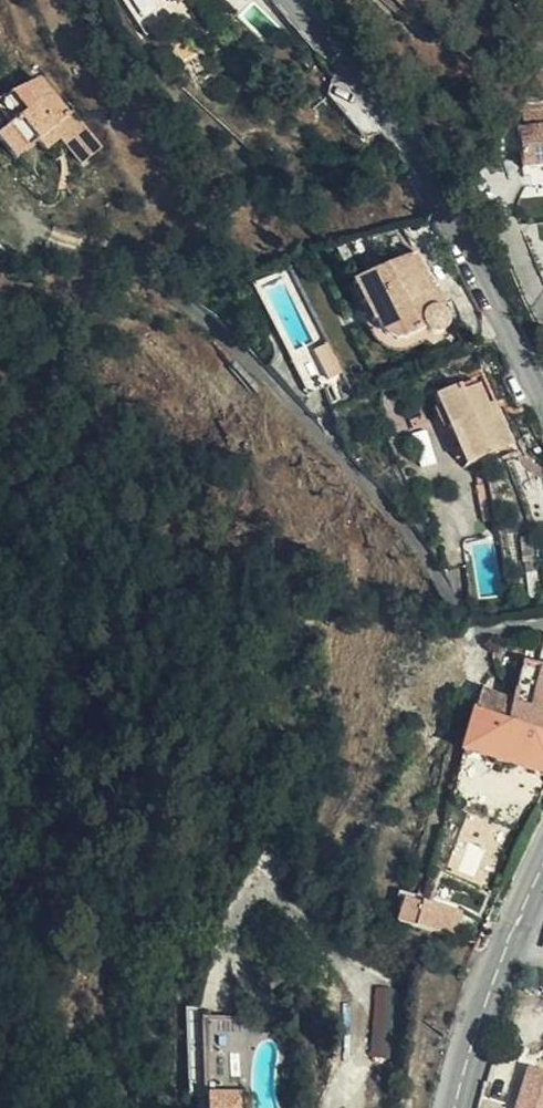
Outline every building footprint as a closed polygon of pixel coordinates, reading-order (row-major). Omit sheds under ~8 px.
[(413,7),(405,0),(391,0),(406,15),(413,7)] [(59,140),(80,166),(99,149),(71,112),(66,114),(37,80),(0,99),(0,121),(5,127),(0,131),(0,143),(14,161),(38,142),(51,130),(59,140)] [(46,152),(59,140),(51,130),(38,142),(46,152)] [(542,166),(542,130),(518,134),(523,169),(542,166)] [(385,320),(374,327),(378,337),(384,341),(392,344),(401,343),(424,332),(431,337),(439,335),(444,329),(446,319),(440,308),(443,305),(437,291),(433,293),(413,258),(367,283),(385,320)] [(353,289),(374,327),(385,320),(367,283),(353,289)] [(320,372),(334,365),(325,346),(311,353),(320,372)] [(339,377),(334,365),(320,372),(325,382),(339,377)] [(491,420),(485,409),(476,388),(458,397),(453,391),(435,399),(449,431),(455,428),(472,464),(512,447),(498,416),(491,420)] [(493,405),(485,409),(491,420),(498,416),(493,405)] [(413,434),(427,428),(422,417),(408,424),(413,434)] [(455,428),(449,431),(465,468),(472,464),(455,428)] [(478,483),(486,481),(485,472),(476,473),(478,483)] [(494,521),(487,485),(476,489),(483,522),(494,521)] [(542,775),(542,671),(538,670),(523,666),(514,705),(481,696),(464,755),(542,775)] [(468,918),(433,908),(426,929),(463,939),(468,918)] [(209,1061),(206,1016),(281,1010),(278,983),(230,987),(227,951),(203,953),(207,1004),(183,1006),(190,1092),(231,1088),(228,1059),(209,1061)] [(529,1069),(517,1107),(542,1107),(542,1074),(529,1069)]
